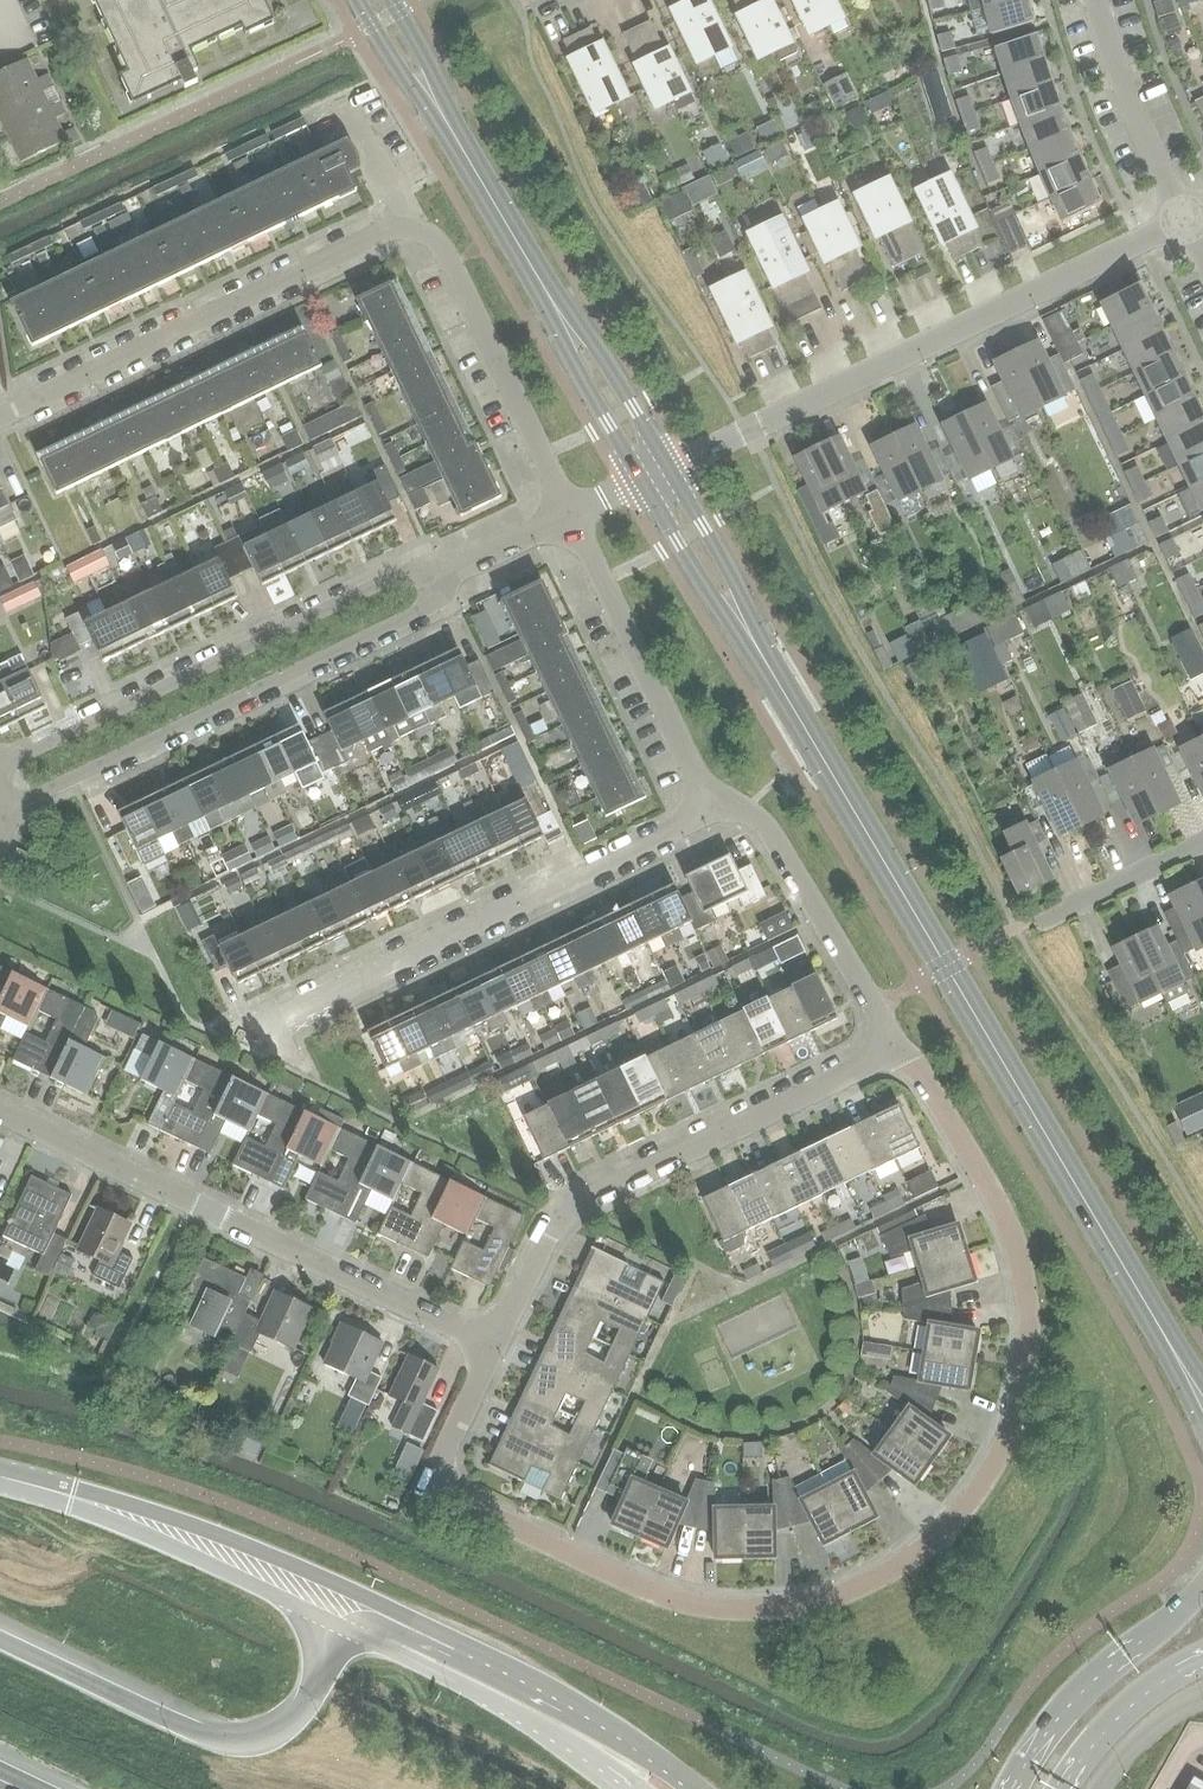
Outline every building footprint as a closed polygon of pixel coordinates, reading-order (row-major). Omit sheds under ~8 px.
[(100,2),(95,4),(103,23),(109,20),(112,28),(107,31),(116,49),(121,47),(125,55),(120,58),(127,73),(119,77),(128,95),(133,93),(137,101),(132,103),(133,106),(182,83),(185,89),(197,83),(193,73),(199,70),(191,52),(206,45),(204,40),(212,36),(215,41),(233,32),(230,27),(238,23),(245,36),(263,28),(261,22),(269,18),(272,24),(274,22),(264,0),(99,0),(100,2)] [(713,56),(686,0),(669,0),(674,10),(670,11),(675,22),(675,23),(685,43),(695,64),(706,59),(713,56)] [(713,56),(720,53),(720,52),(731,47),(721,26),(711,6),(708,0),(686,0),(713,56)] [(774,52),(749,0),(732,0),(740,16),(736,18),(741,29),(751,49),(756,60),(767,55),(774,52)] [(774,52),(781,48),(792,43),(787,32),(777,11),(777,12),(772,1),(768,3),(766,0),(749,0),(774,52)] [(826,27),(813,0),(791,0),(793,4),(792,4),(802,25),(802,24),(808,35),(818,30),(819,30),(826,27)] [(826,27),(833,24),(832,23),(843,18),(838,7),(835,0),(813,0),(826,27)] [(930,11),(943,8),(942,0),(927,0),(930,11)] [(985,9),(1021,0),(983,0),(985,9)] [(985,9),(986,15),(991,35),(1033,25),(1026,0),(1021,0),(985,9)] [(1157,19),(1175,14),(1171,0),(1164,0),(1153,3),(1157,19)] [(1176,16),(1160,22),(1167,41),(1183,35),(1176,16)] [(649,22),(636,28),(672,101),(679,98),(678,97),(689,92),(684,81),(674,61),(669,50),(665,52),(650,21),(649,21),(649,22)] [(589,29),(576,35),(611,105),(618,102),(617,102),(628,97),(618,76),(618,75),(608,55),(603,44),(599,46),(590,27),(589,28),(589,29)] [(665,105),(672,101),(636,28),(624,34),(623,33),(622,34),(637,65),(633,67),(639,78),(638,78),(648,99),(649,99),(654,109),(664,104),(665,105)] [(954,49),(950,33),(936,36),(941,53),(954,49)] [(604,109),(611,105),(576,35),(564,41),(564,40),(562,41),(571,59),(567,61),(573,72),(572,72),(582,93),(583,92),(593,113),(603,108),(604,109)] [(1044,61),(1042,56),(1036,36),(995,49),(1003,74),(1044,61)] [(961,72),(956,56),(943,60),(948,76),(961,72)] [(7,69),(0,73),(0,107),(53,81),(49,73),(39,79),(29,59),(7,69)] [(1044,61),(1003,74),(1010,94),(1011,99),(1052,85),(1050,81),(1044,61)] [(938,72),(921,77),(930,107),(946,102),(938,72)] [(859,97),(845,73),(822,87),(835,111),(859,97)] [(62,101),(52,106),(45,90),(55,85),(53,81),(0,107),(0,113),(11,135),(66,108),(62,101)] [(1052,85),(1011,99),(1018,119),(1020,125),(1060,110),(1058,105),(1052,85)] [(974,113),(969,97),(955,101),(960,117),(974,113)] [(876,98),(865,104),(871,116),(883,110),(876,98)] [(826,113),(819,99),(803,108),(810,121),(826,113)] [(1195,104),(1202,121),(1202,100),(1195,104)] [(868,124),(859,107),(846,114),(854,131),(868,124)] [(66,108),(11,135),(24,163),(67,141),(70,145),(81,140),(76,128),(65,133),(58,118),(68,112),(66,108)] [(1028,144),(1030,150),(1070,134),(1067,129),(1060,110),(1020,125),(1028,144)] [(974,113),(960,117),(966,133),(979,129),(974,113)] [(773,119),(756,128),(764,144),(781,136),(773,119)] [(306,128),(302,120),(286,127),(289,135),(306,128)] [(289,135),(286,127),(270,135),(273,143),(289,135)] [(815,142),(809,129),(789,138),(795,151),(815,142)] [(753,149),(745,132),(727,140),(735,157),(753,149)] [(1038,169),(1040,174),(1079,158),(1077,152),(1070,134),(1030,150),(1038,169)] [(271,143),(268,136),(247,146),(251,154),(271,143)] [(349,175),(357,172),(361,170),(360,163),(358,157),(355,151),(351,145),(346,140),(10,302),(32,347),(356,190),(349,175)] [(719,143),(700,152),(709,169),(728,160),(719,143)] [(771,163),(787,155),(781,143),(765,151),(771,163)] [(251,154),(247,146),(226,156),(230,164),(251,154)] [(980,169),(993,164),(986,148),(973,154),(980,169)] [(1040,174),(1051,199),(1090,182),(1087,176),(1079,158),(1040,174)] [(255,174),(249,160),(233,166),(240,180),(255,174)] [(734,164),(740,176),(747,172),(741,160),(734,164)] [(658,174),(665,190),(693,178),(686,162),(658,174)] [(993,164),(980,169),(986,185),(999,180),(993,164)] [(734,165),(726,169),(732,181),(740,176),(734,165)] [(178,187),(199,177),(195,170),(174,180),(178,187)] [(940,180),(932,184),(966,254),(979,248),(979,249),(981,248),(972,230),(975,228),(970,217),(971,217),(961,197),(960,197),(950,176),(940,181),(940,180)] [(650,198),(639,177),(622,186),(633,207),(650,198)] [(706,179),(687,189),(696,206),(714,196),(706,179)] [(156,197),(178,187),(174,180),(153,190),(156,197)] [(879,184),(872,188),(907,261),(919,255),(920,256),(921,255),(906,224),(910,222),(904,211),(905,211),(895,190),(895,191),(889,180),(879,185),(879,184)] [(1062,223),(1101,205),(1090,182),(1051,199),(1053,204),(1062,223)] [(966,254),(932,184),(925,187),(926,187),(915,192),(925,214),(935,234),(940,245),(944,243),(953,262),(954,261),(954,260),(966,254)] [(188,185),(179,190),(186,203),(195,198),(188,185)] [(894,267),(907,261),(872,188),(865,191),(865,192),(854,197),(859,207),(859,208),(869,228),(874,239),(878,237),(893,268),(894,268),(894,267)] [(158,200),(156,197),(153,190),(145,194),(150,204),(158,200)] [(685,196),(683,191),(661,201),(663,206),(669,219),(691,209),(685,196)] [(1009,203),(996,209),(989,212),(995,224),(1015,215),(1009,203)] [(105,222),(127,212),(123,204),(102,214),(105,222)] [(827,209),(820,212),(855,286),(868,280),(870,280),(855,248),(858,246),(853,236),(854,235),(844,215),(843,215),(838,204),(827,209)] [(843,292),(855,286),(820,212),(813,216),(803,221),(808,232),(817,253),(818,253),(823,264),(827,262),(842,293),(843,293),(843,292)] [(84,232),(105,222),(102,214),(81,224),(84,232)] [(1029,247),(1015,215),(995,224),(1009,255),(1029,247)] [(771,224),(764,227),(807,316),(821,310),(803,273),(807,271),(802,261),(802,260),(792,240),(782,219),(771,224)] [(103,226),(94,231),(100,244),(110,240),(103,226)] [(807,316),(764,227),(757,230),(757,231),(747,236),(757,257),(756,257),(766,278),(772,288),(775,287),(793,323),(807,316)] [(725,232),(708,240),(718,260),(735,252),(725,232)] [(34,255),(55,245),(51,237),(30,247),(34,255)] [(13,265),(34,255),(30,247),(9,257),(13,265)] [(45,253),(36,258),(42,270),(51,266),(45,253)] [(735,279),(727,282),(761,353),(774,347),(774,348),(776,347),(767,328),(770,327),(765,316),(766,315),(756,295),(755,295),(745,274),(735,279)] [(9,280),(1,284),(7,297),(16,292),(9,280)] [(396,281),(356,301),(434,463),(400,479),(407,495),(435,481),(440,492),(447,489),(461,517),(501,498),(396,281)] [(761,353),(727,282),(721,286),(710,291),(720,312),(730,333),(735,344),(739,342),(748,360),(749,360),(749,359),(761,353)] [(1112,326),(1150,308),(1139,285),(1101,303),(1112,326)] [(1161,331),(1150,308),(1112,326),(1123,350),(1161,331)] [(302,327),(277,339),(297,379),(321,367),(302,327)] [(1172,354),(1161,331),(1123,350),(1134,373),(1172,354)] [(331,336),(338,350),(347,346),(340,332),(331,336)] [(1072,334),(1052,343),(1057,353),(1077,344),(1072,334)] [(297,379),(277,339),(253,350),(272,390),(297,379)] [(1037,343),(1016,353),(1015,351),(1042,409),(1043,409),(1042,406),(1075,390),(1059,358),(1047,364),(1037,343)] [(1077,344),(1057,353),(1063,364),(1069,361),(1082,355),(1077,344)] [(347,346),(338,350),(345,364),(353,360),(347,346)] [(253,350),(229,362),(248,402),(272,390),(253,350)] [(1042,409),(1015,351),(1014,352),(1015,354),(994,364),(1004,385),(992,391),(1008,423),(1041,407),(1042,409)] [(1184,377),(1172,354),(1134,373),(1145,396),(1184,377)] [(229,362),(205,374),(224,414),(248,402),(229,362)] [(200,425),(224,414),(205,374),(181,385),(200,425)] [(1099,390),(1092,375),(1079,381),(1087,396),(1099,390)] [(1195,401),(1184,377),(1145,396),(1157,419),(1195,401)] [(340,407),(353,401),(343,379),(329,385),(340,407)] [(181,385),(157,397),(176,437),(200,425),(181,385)] [(1107,405),(1099,390),(1087,396),(1094,411),(1107,405)] [(152,449),(176,437),(157,397),(133,408),(152,449)] [(1195,401),(1157,419),(1168,443),(1202,425),(1202,418),(1195,401)] [(354,402),(303,426),(310,441),(361,416),(354,402)] [(366,407),(373,422),(381,417),(374,403),(366,407)] [(986,406),(965,416),(964,413),(963,414),(991,471),(992,471),(991,469),(1011,459),(986,406)] [(133,408),(109,420),(128,460),(152,449),(133,408)] [(991,471),(963,414),(964,416),(943,426),(968,479),(989,469),(990,472),(991,471)] [(388,432),(381,417),(373,422),(380,436),(388,432)] [(104,472),(128,460),(109,420),(85,432),(104,472)] [(1121,436),(1114,421),(1101,427),(1109,442),(1121,436)] [(1168,443),(1179,466),(1202,454),(1202,425),(1168,443)] [(892,435),(920,493),(921,493),(920,491),(940,481),(915,427),(894,437),(893,435),(892,435)] [(302,444),(296,429),(281,437),(288,451),(302,444)] [(85,432),(61,443),(80,483),(104,472),(85,432)] [(872,448),(897,501),(918,491),(919,494),(920,493),(892,435),(891,436),(893,438),(872,448)] [(1129,451),(1121,436),(1109,442),(1116,457),(1129,451)] [(839,439),(818,449),(817,446),(816,447),(844,505),(845,504),(843,502),(864,492),(839,439)] [(344,465),(332,441),(314,451),(326,474),(344,465)] [(56,495),(80,483),(61,443),(37,455),(56,495)] [(385,447),(392,462),(400,457),(393,443),(385,447)] [(830,528),(822,512),(842,503),(843,505),(844,505),(816,447),(815,447),(816,449),(796,459),(812,493),(800,498),(827,553),(842,546),(833,526),(830,528)] [(1179,466),(1190,489),(1202,483),(1202,454),(1179,466)] [(293,477),(310,468),(304,456),(287,464),(293,477)] [(407,472),(400,457),(392,462),(399,476),(407,472)] [(235,476),(228,461),(213,469),(220,483),(235,476)] [(271,491),(290,481),(282,466),(263,475),(271,491)] [(356,495),(374,532),(397,521),(388,503),(400,497),(385,466),(363,476),(369,488),(356,495)] [(1144,482),(1136,467),(1124,473),(1131,488),(1144,482)] [(270,491),(262,474),(242,484),(250,501),(270,491)] [(14,512),(0,482),(0,519),(14,512)] [(1151,497),(1144,482),(1131,488),(1138,504),(1151,497)] [(1190,489),(1201,512),(1202,511),(1202,483),(1190,489)] [(328,492),(352,543),(374,532),(356,495),(342,501),(336,488),(328,492)] [(431,504),(423,488),(408,495),(416,512),(431,504)] [(881,534),(896,527),(877,489),(866,495),(873,510),(870,511),(881,534)] [(311,516),(329,554),(352,543),(328,492),(319,496),(326,509),(311,516)] [(163,511),(156,497),(142,504),(148,518),(163,511)] [(282,514),(307,564),(329,554),(311,516),(296,523),(290,510),(282,514)] [(261,526),(266,537),(284,575),(307,564),(282,514),(281,511),(259,522),(261,526)] [(1155,539),(1168,532),(1161,517),(1148,523),(1155,539)] [(1129,528),(1106,539),(1115,558),(1138,547),(1147,543),(1138,523),(1129,528)] [(86,530),(93,544),(102,540),(95,526),(86,530)] [(221,533),(225,543),(241,574),(254,568),(262,586),(284,575),(266,537),(261,526),(247,532),(238,537),(234,527),(221,533)] [(127,540),(134,555),(153,545),(146,531),(127,540)] [(1166,561),(1179,555),(1171,539),(1158,545),(1166,561)] [(127,540),(113,547),(120,561),(134,555),(127,540)] [(218,561),(196,571),(215,609),(237,598),(229,580),(241,574),(225,543),(212,549),(218,561)] [(1081,551),(1072,555),(1081,574),(1091,570),(1081,551)] [(103,552),(89,558),(96,573),(110,566),(103,552)] [(20,580),(25,577),(33,573),(24,553),(21,554),(10,560),(20,580)] [(1063,560),(1052,565),(1061,584),(1072,579),(1081,574),(1072,555),(1063,560)] [(1127,560),(1117,565),(1127,584),(1136,580),(1127,560)] [(13,583),(3,563),(0,564),(0,589),(13,583)] [(168,568),(192,620),(215,609),(196,571),(183,577),(177,564),(168,568)] [(1127,584),(1117,565),(1108,569),(1117,588),(1127,584)] [(166,585),(152,592),(170,630),(192,620),(168,568),(160,572),(166,585)] [(1175,581),(1183,596),(1196,590),(1188,574),(1175,581)] [(522,645),(487,662),(493,673),(524,657),(605,818),(645,798),(541,582),(501,601),(522,645)] [(1015,583),(1006,587),(1015,606),(1024,602),(1015,583)] [(37,584),(27,589),(2,600),(9,614),(44,598),(37,584)] [(147,641),(170,630),(152,592),(137,599),(130,586),(122,590),(147,641)] [(1006,611),(1015,606),(1006,587),(997,592),(1006,611)] [(107,614),(125,652),(147,641),(122,590),(114,594),(120,607),(107,614)] [(1202,605),(1196,590),(1183,596),(1190,611),(1202,605)] [(1060,592),(1051,597),(1060,616),(1070,611),(1060,592)] [(1060,616),(1051,597),(1042,601),(1051,620),(1060,616)] [(103,663),(125,652),(107,614),(94,620),(88,609),(66,619),(72,632),(80,648),(82,651),(94,645),(103,663)] [(949,639),(958,634),(949,615),(940,619),(949,639)] [(994,624),(985,629),(994,648),(1003,665),(1011,661),(1003,643),(1023,634),(1014,615),(994,624)] [(940,619),(931,624),(940,643),(949,639),(940,619)] [(928,646),(917,620),(902,626),(914,653),(928,646)] [(985,629),(976,633),(985,652),(994,648),(985,629)] [(80,648),(72,632),(69,633),(50,642),(54,662),(72,653),(80,648)] [(500,643),(496,634),(483,640),(487,649),(500,643)] [(976,656),(968,639),(955,645),(963,662),(976,656)] [(1174,650),(1191,683),(1202,676),(1202,657),(1194,640),(1174,650)] [(892,666),(883,647),(874,652),(883,670),(892,666)] [(436,660),(454,698),(467,691),(472,703),(494,693),(479,661),(467,667),(458,649),(436,660)] [(21,721),(47,708),(20,651),(0,661),(0,672),(1,674),(2,683),(21,721)] [(413,671),(438,721),(447,717),(440,704),(454,698),(436,660),(413,671)] [(914,687),(924,682),(915,663),(905,668),(914,687)] [(415,732),(438,721),(413,671),(391,681),(415,732)] [(503,690),(510,686),(503,672),(496,675),(503,690)] [(2,683),(1,674),(0,675),(0,731),(21,721),(2,683)] [(415,732),(391,681),(368,692),(392,743),(415,732)] [(1146,713),(1131,682),(1113,690),(1128,721),(1146,713)] [(510,686),(503,690),(510,704),(517,701),(510,686)] [(392,743),(368,692),(346,703),(364,741),(365,740),(370,753),(382,747),(384,751),(394,747),(392,743)] [(1097,726),(1083,695),(1065,703),(1080,734),(1097,726)] [(332,732),(320,737),(335,769),(358,758),(352,747),(364,741),(346,703),(323,714),(332,732)] [(1063,709),(1048,717),(1061,743),(1076,735),(1063,709)] [(522,712),(515,715),(522,730),(529,726),(522,712)] [(1169,719),(1157,726),(1165,741),(1177,735),(1169,719)] [(312,780),(335,769),(320,737),(307,743),(299,726),(276,736),(295,774),(307,768),(312,780)] [(529,726),(522,730),(529,744),(536,741),(529,726)] [(501,742),(514,736),(510,727),(497,733),(501,742)] [(254,747),(279,798),(288,794),(281,780),(295,774),(276,736),(254,747)] [(1202,797),(1202,743),(1200,737),(1200,738),(1201,740),(1180,750),(1202,797)] [(518,743),(517,743),(501,751),(505,759),(521,751),(518,743)] [(232,758),(250,796),(265,788),(271,802),(279,798),(254,747),(232,758)] [(451,748),(429,759),(436,772),(458,761),(451,748)] [(1129,759),(1157,817),(1158,816),(1157,814),(1178,804),(1152,751),(1131,761),(1130,759),(1129,759)] [(1046,811),(1059,836),(1079,826),(1080,828),(1081,828),(1053,770),(1053,771),(1046,757),(1025,767),(1034,785),(1023,791),(1036,816),(1046,811)] [(209,769),(233,820),(242,816),(235,803),(250,796),(232,758),(209,769)] [(413,784),(436,772),(429,759),(406,770),(413,784)] [(1109,772),(1135,825),(1156,815),(1157,817),(1129,759),(1130,762),(1109,772)] [(1053,770),(1081,828),(1082,828),(1081,825),(1101,816),(1076,762),(1055,772),(1054,770),(1053,770)] [(480,773),(477,765),(459,773),(463,781),(480,773)] [(185,780),(204,818),(219,811),(225,824),(233,820),(209,769),(185,780)] [(409,786),(404,776),(391,783),(396,792),(409,786)] [(163,791),(187,842),(195,838),(189,825),(204,818),(185,780),(163,791)] [(516,804),(503,811),(521,848),(544,837),(535,820),(547,814),(533,783),(511,793),(516,804)] [(557,785),(550,788),(556,802),(564,799),(557,785)] [(575,790),(564,796),(569,808),(581,803),(575,790)] [(166,853),(187,842),(163,791),(141,802),(166,853)] [(420,806),(414,794),(397,802),(403,814),(420,806)] [(564,799),(556,802),(563,817),(571,813),(564,799)] [(462,805),(467,814),(476,810),(471,801),(462,805)] [(166,853),(141,802),(118,813),(127,830),(114,836),(129,868),(142,862),(144,867),(167,856),(165,853),(166,853)] [(399,816),(394,804),(380,811),(386,822),(399,816)] [(499,859),(521,848),(503,811),(490,817),(484,806),(476,810),(499,859)] [(477,869),(499,859),(476,810),(467,814),(472,825),(459,832),(477,869)] [(377,827),(371,815),(352,824),(358,836),(377,827)] [(282,848),(299,839),(292,825),(274,834),(282,848)] [(348,825),(327,836),(332,845),(341,841),(342,843),(354,837),(348,825)] [(1025,825),(1004,835),(1003,833),(1001,833),(1009,849),(998,854),(1017,894),(1028,889),(1029,891),(1030,890),(1029,888),(1050,878),(1025,825)] [(455,880),(477,869),(459,832),(446,838),(441,827),(432,831),(455,880)] [(434,890),(455,880),(432,831),(423,835),(429,846),(415,853),(434,890)] [(327,836),(305,846),(310,856),(332,845),(327,836)] [(258,859),(276,850),(270,837),(252,846),(258,859)] [(245,846),(224,856),(231,872),(252,861),(245,846)] [(284,857),(288,866),(310,856),(305,846),(284,857)] [(412,901),(434,890),(415,853),(402,859),(397,848),(388,852),(412,901)] [(25,870),(31,857),(19,851),(13,863),(25,870)] [(390,911),(412,901),(388,852),(380,856),(385,867),(372,874),(390,911)] [(729,855),(707,866),(724,904),(738,897),(743,908),(766,897),(750,865),(737,872),(729,855)] [(288,866),(284,857),(268,864),(273,874),(288,866)] [(712,910),(724,904),(707,866),(684,877),(692,893),(680,899),(692,922),(690,923),(694,932),(717,921),(712,910)] [(262,879),(257,869),(242,877),(246,886),(262,879)] [(368,922),(390,911),(372,874),(359,880),(354,869),(345,873),(368,922)] [(188,891),(201,885),(194,870),(181,876),(188,891)] [(346,932),(368,922),(345,873),(336,877),(341,888),(328,894),(346,932)] [(244,886),(240,877),(225,885),(230,894),(244,886)] [(1190,885),(1202,912),(1202,881),(1192,887),(1191,884),(1190,885)] [(673,885),(651,895),(674,944),(683,940),(678,929),(690,923),(692,922),(680,899),(673,885)] [(1190,885),(1189,885),(1191,887),(1170,897),(1195,951),(1202,947),(1202,912),(1190,885)] [(325,943),(346,932),(328,894),(315,901),(310,890),(301,894),(325,943)] [(303,953),(325,943),(301,894),(293,898),(298,909),(285,915),(303,953)] [(651,895),(629,906),(647,944),(660,937),(665,948),(674,944),(651,895)] [(629,906),(607,917),(631,965),(639,961),(634,950),(647,944),(629,906)] [(281,964),(303,953),(285,915),(272,922),(266,911),(258,915),(281,964)] [(785,912),(759,925),(768,942),(794,929),(785,912)] [(254,930),(241,936),(259,974),(281,964),(258,915),(249,919),(254,930)] [(607,917),(585,927),(603,965),(617,958),(622,969),(631,965),(607,917)] [(585,927),(563,938),(587,986),(596,982),(590,971),(603,965),(585,927)] [(1134,937),(1162,995),(1167,1005),(1188,995),(1182,982),(1193,977),(1177,943),(1166,949),(1156,929),(1136,939),(1134,937)] [(237,985),(259,974),(241,936),(228,943),(223,932),(201,942),(216,973),(228,967),(237,985)] [(1162,995),(1134,937),(1133,937),(1134,940),(1113,950),(1121,966),(1108,972),(1125,1009),(1160,993),(1161,995),(1162,995)] [(541,948),(560,986),(573,979),(578,990),(587,986),(563,938),(541,948)] [(805,954),(798,938),(773,949),(781,965),(805,954)] [(730,961),(722,945),(707,953),(715,969),(730,961)] [(520,959),(543,1007),(552,1003),(547,992),(560,986),(541,948),(520,959)] [(773,949),(760,956),(766,966),(778,960),(773,949)] [(702,972),(709,969),(703,955),(695,959),(702,972)] [(498,969),(516,1007),(529,1000),(535,1011),(543,1007),(520,959),(498,969)] [(753,971),(748,961),(733,969),(737,978),(753,971)] [(686,982),(678,966),(664,972),(672,989),(686,982)] [(12,973),(0,967),(0,998),(12,973)] [(476,980),(500,1028),(508,1024),(503,1013),(516,1007),(498,969),(476,980)] [(0,998),(0,1030),(6,1016),(30,1028),(38,1011),(47,990),(12,973),(0,998)] [(791,988),(812,1031),(837,1019),(816,976),(791,988)] [(699,985),(704,994),(719,987),(714,977),(699,985)] [(476,980),(454,990),(473,1028),(486,1021),(491,1032),(500,1028),(476,980)] [(669,989),(665,980),(643,991),(647,1000),(669,989)] [(704,994),(699,985),(675,996),(680,1006),(704,994)] [(788,1043),(812,1031),(791,988),(767,1000),(788,1043)] [(84,1007),(47,990),(38,1011),(56,1020),(45,1042),(26,1033),(13,1060),(51,1079),(84,1007)] [(454,990),(432,1001),(456,1049),(465,1045),(460,1034),(473,1028),(454,990)] [(647,1000),(643,991),(621,1001),(626,1010),(647,1000)] [(666,1000),(651,1008),(655,1017),(670,1009),(666,1000)] [(742,1012),(763,1055),(788,1043),(767,1000),(742,1012)] [(411,1011),(429,1049),(442,1042),(448,1053),(456,1049),(432,1001),(411,1011)] [(96,1013),(84,1007),(51,1079),(87,1096),(105,1058),(84,1048),(98,1019),(96,1013)] [(577,1014),(585,1031),(600,1024),(592,1007),(577,1014)] [(655,1017),(651,1008),(636,1016),(640,1025),(655,1017)] [(389,1021),(413,1070),(421,1066),(416,1055),(429,1049),(411,1011),(389,1021)] [(718,1023),(739,1067),(763,1055),(742,1012),(718,1023)] [(140,1025),(129,1020),(122,1034),(133,1039),(140,1025)] [(404,1074),(413,1070),(389,1021),(367,1032),(385,1070),(399,1063),(404,1074)] [(556,1030),(562,1042),(576,1035),(569,1021),(555,1027),(556,1030)] [(624,1032),(620,1023),(602,1032),(610,1047),(612,1046),(608,1040),(624,1032)] [(694,1035),(714,1078),(739,1067),(718,1023),(694,1035)] [(546,1050),(562,1042),(556,1030),(540,1037),(546,1050)] [(610,1047),(602,1032),(578,1044),(582,1052),(593,1047),(597,1053),(610,1047)] [(184,1081),(194,1060),(142,1035),(135,1050),(151,1058),(140,1080),(164,1091),(148,1125),(160,1131),(173,1103),(184,1081)] [(669,1047),(690,1090),(714,1078),(694,1035),(669,1047)] [(517,1064),(534,1056),(528,1043),(511,1051),(517,1064)] [(553,1055),(558,1064),(562,1062),(566,1071),(580,1064),(575,1055),(582,1052),(578,1044),(553,1055)] [(666,1102),(690,1090),(669,1047),(645,1058),(666,1102)] [(515,1063),(510,1052),(498,1058),(503,1069),(515,1063)] [(558,1064),(553,1055),(529,1067),(534,1075),(558,1064)] [(641,1114),(666,1102),(645,1058),(621,1070),(641,1114)] [(198,1148),(232,1078),(194,1060),(184,1081),(202,1090),(192,1112),(173,1103),(160,1131),(198,1148)] [(493,1073),(488,1063),(473,1070),(477,1081),(493,1073)] [(534,1075),(529,1067),(496,1083),(502,1095),(535,1079),(534,1075)] [(617,1125),(641,1114),(621,1070),(596,1082),(617,1125)] [(454,1081),(459,1090),(459,1091),(472,1084),(468,1074),(454,1081)] [(267,1094),(232,1078),(198,1148),(210,1154),(226,1121),(250,1132),(258,1116),(267,1094)] [(593,1137),(617,1125),(596,1082),(572,1094),(593,1137)] [(444,1098),(440,1088),(425,1095),(430,1105),(444,1098)] [(428,1105),(422,1093),(406,1100),(412,1113),(428,1105)] [(1173,1108),(1186,1136),(1202,1128),(1202,1093),(1173,1108)] [(304,1112),(267,1094),(258,1116),(276,1124),(265,1147),(245,1138),(232,1165),(270,1183),(304,1112)] [(568,1149),(593,1137),(572,1094),(547,1105),(568,1149)] [(543,1161),(568,1149),(547,1105),(523,1117),(543,1161)] [(873,1117),(894,1160),(919,1148),(898,1105),(873,1117)] [(340,1129),(304,1112),(270,1183),(283,1189),(299,1156),(322,1167),(330,1150),(340,1129)] [(870,1172),(894,1160),(873,1117),(849,1129),(870,1172)] [(1175,1146),(1185,1142),(1175,1123),(1166,1127),(1175,1146)] [(377,1147),(340,1129),(330,1150),(349,1159),(337,1182),(318,1172),(305,1200),(343,1218),(377,1147)] [(376,1139),(379,1134),(368,1129),(365,1134),(376,1139)] [(825,1140),(845,1184),(870,1172),(849,1129),(825,1140)] [(392,1144),(395,1137),(385,1132),(381,1139),(392,1144)] [(800,1152),(821,1195),(845,1184),(825,1140),(800,1152)] [(377,1147),(343,1218),(355,1224),(371,1190),(395,1202),(403,1185),(412,1163),(377,1147)] [(776,1164),(797,1207),(821,1195),(800,1152),(776,1164)] [(378,1234),(416,1252),(449,1181),(412,1163),(403,1185),(421,1194),(410,1216),(391,1207),(378,1234)] [(752,1176),(772,1219),(797,1207),(776,1164),(752,1176)] [(937,1188),(930,1172),(907,1184),(914,1199),(937,1188)] [(72,1195),(31,1176),(3,1236),(43,1255),(35,1270),(49,1277),(67,1240),(54,1234),(72,1195)] [(752,1176),(727,1187),(748,1231),(772,1219),(752,1176)] [(485,1198),(449,1181),(416,1252),(428,1258),(444,1225),(467,1236),(475,1219),(485,1198)] [(748,1231),(727,1187),(702,1199),(722,1242),(719,1243),(720,1245),(721,1247),(723,1249),(724,1250),(726,1251),(728,1251),(731,1252),(733,1252),(735,1251),(737,1251),(739,1249),(741,1248),(742,1246),(743,1245),(744,1243),(745,1240),(745,1238),(747,1231),(748,1231)] [(904,1204),(900,1196),(885,1203),(889,1211),(904,1204)] [(523,1216),(485,1198),(475,1219),(494,1228),(484,1251),(463,1242),(450,1269),(489,1287),(501,1263),(508,1266),(515,1251),(508,1248),(523,1216)] [(889,1211),(885,1203),(870,1210),(874,1219),(889,1211)] [(98,1209),(78,1250),(100,1260),(92,1276),(119,1289),(133,1259),(118,1252),(130,1225),(98,1209)] [(918,1268),(966,1253),(957,1225),(926,1235),(924,1230),(918,1218),(885,1234),(896,1256),(913,1251),(918,1268)] [(855,1228),(851,1219),(836,1226),(840,1235),(855,1228)] [(840,1235),(836,1226),(821,1234),(825,1242),(840,1235)] [(809,1233),(785,1245),(791,1258),(816,1246),(809,1233)] [(773,1267),(791,1258),(785,1245),(767,1254),(773,1267)] [(594,1250),(577,1286),(647,1319),(664,1282),(646,1274),(638,1291),(619,1281),(627,1265),(591,1247),(591,1249),(594,1250)] [(62,1253),(54,1270),(68,1276),(76,1259),(62,1253)] [(974,1282),(966,1253),(918,1268),(923,1283),(907,1288),(909,1311),(945,1308),(944,1296),(943,1291),(974,1282)] [(222,1328),(235,1335),(245,1314),(251,1301),(238,1295),(246,1279),(203,1258),(189,1287),(194,1290),(181,1316),(220,1334),(222,1328)] [(744,1281),(766,1271),(762,1261),(740,1272),(744,1281)] [(871,1281),(854,1286),(858,1299),(875,1294),(871,1281)] [(662,1301),(671,1306),(672,1306),(680,1289),(670,1284),(662,1301)] [(629,1355),(647,1319),(577,1286),(560,1322),(593,1338),(601,1323),(620,1332),(612,1347),(629,1355)] [(245,1314),(235,1335),(231,1344),(236,1346),(249,1352),(251,1353),(260,1334),(293,1349),(303,1330),(305,1331),(314,1311),(275,1292),(261,1321),(245,1314)] [(946,1322),(945,1308),(909,1311),(910,1321),(929,1324),(924,1353),(973,1361),(977,1332),(945,1326),(946,1322)] [(106,1321),(101,1334),(110,1338),(115,1325),(106,1321)] [(560,1322),(543,1358),(612,1391),(629,1355),(612,1347),(604,1364),(585,1354),(593,1338),(560,1322)] [(333,1344),(324,1364),(356,1379),(348,1396),(351,1398),(367,1405),(368,1406),(382,1378),(369,1372),(383,1343),(340,1323),(331,1343),(333,1344)] [(893,1348),(863,1344),(861,1357),(891,1362),(893,1348)] [(249,1352),(236,1346),(224,1372),(237,1378),(249,1352)] [(968,1390),(973,1361),(924,1353),(919,1381),(900,1378),(896,1387),(929,1401),(934,1389),(935,1384),(968,1390)] [(403,1403),(392,1428),(423,1442),(438,1411),(422,1404),(438,1369),(408,1355),(389,1396),(403,1403)] [(585,1404),(577,1419),(595,1428),(612,1391),(543,1358),(526,1394),(560,1411),(567,1395),(585,1404)] [(924,1414),(929,1401),(896,1387),(892,1397),(908,1408),(891,1431),(931,1461),(948,1437),(922,1417),(924,1414)] [(526,1394),(509,1431),(578,1464),(595,1428),(577,1419),(570,1435),(552,1426),(560,1411),(526,1394)] [(351,1398),(344,1414),(359,1421),(367,1405),(351,1398)] [(560,1501),(578,1464),(509,1431),(492,1466),(488,1464),(487,1465),(523,1483),(531,1467),(550,1475),(542,1492),(560,1501)] [(914,1484),(931,1461),(891,1431),(874,1455),(858,1444),(851,1450),(874,1478),(884,1469),(887,1465),(914,1484)] [(417,1464),(423,1452),(408,1444),(402,1456),(417,1464)] [(828,1486),(826,1487),(849,1531),(875,1517),(860,1488),(864,1486),(874,1478),(851,1450),(843,1457),(846,1462),(822,1474),(828,1486)] [(612,1524),(639,1536),(659,1491),(643,1484),(650,1467),(624,1454),(623,1456),(615,1452),(597,1490),(622,1502),(612,1524)] [(782,1486),(791,1521),(804,1518),(808,1515),(823,1545),(849,1531),(826,1487),(801,1500),(792,1483),(782,1486)] [(685,1502),(659,1491),(639,1536),(666,1548),(679,1518),(684,1520),(697,1523),(705,1488),(693,1485),(685,1502)] [(778,1524),(791,1521),(782,1486),(772,1488),(773,1508),(744,1508),(745,1558),(774,1557),(773,1524),(778,1524)] [(715,1558),(745,1558),(744,1508),(715,1509),(714,1490),(705,1488),(697,1523),(710,1526),(715,1526),(715,1558)]
